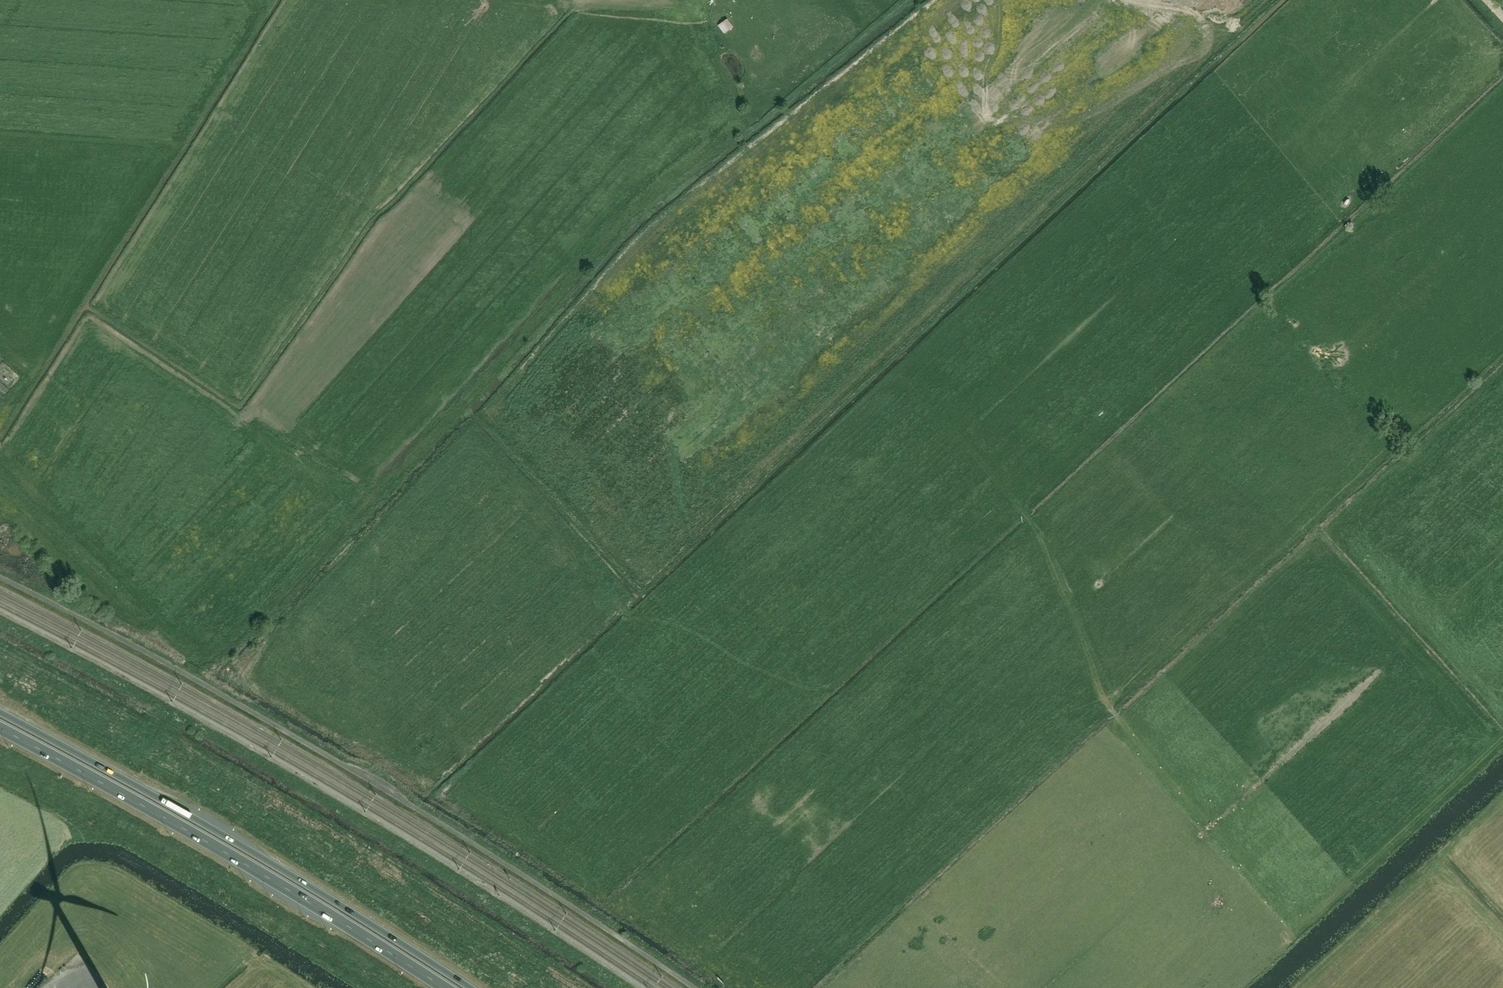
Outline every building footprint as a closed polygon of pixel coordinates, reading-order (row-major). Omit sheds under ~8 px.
[(721,20),(727,29),(736,22),(730,14),(721,20)] [(12,384),(24,373),(1,349),(0,350),(0,372),(12,384)]
